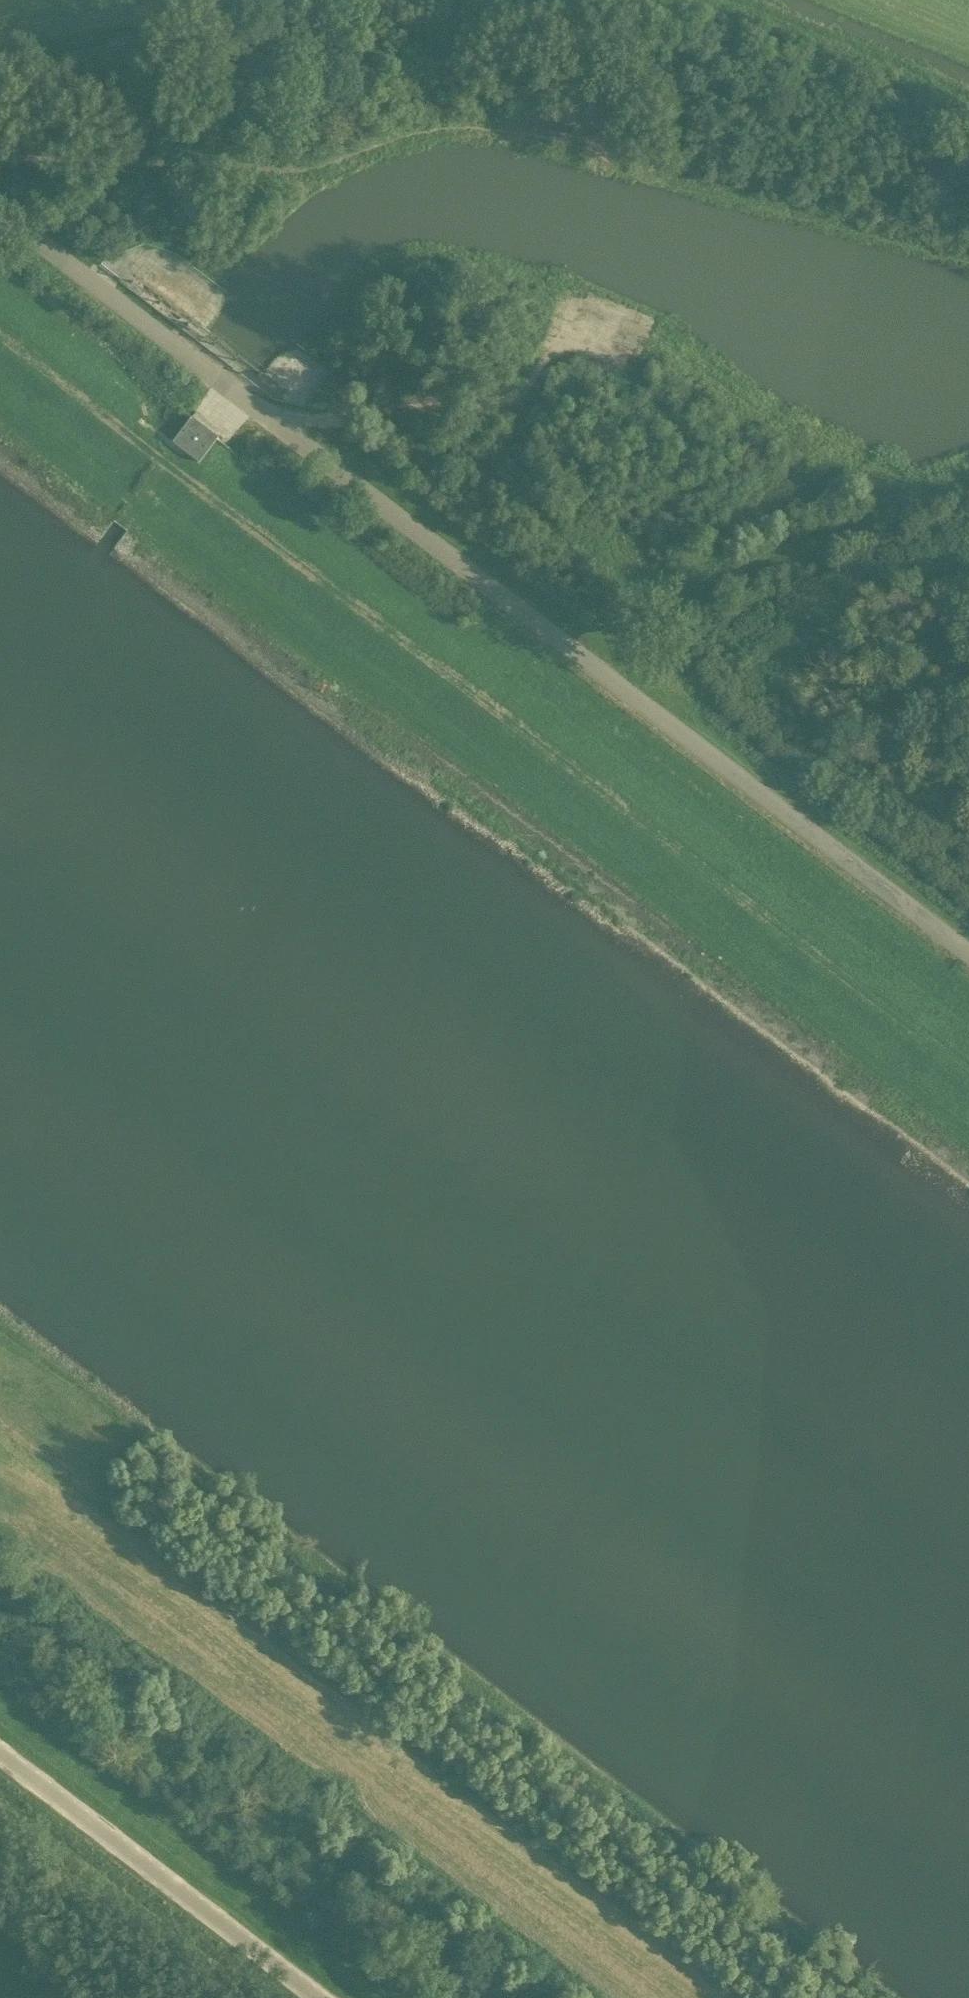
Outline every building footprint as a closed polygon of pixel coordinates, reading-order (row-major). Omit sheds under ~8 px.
[(217,439),(190,418),(172,443),(197,463),(198,462),(217,439)]
